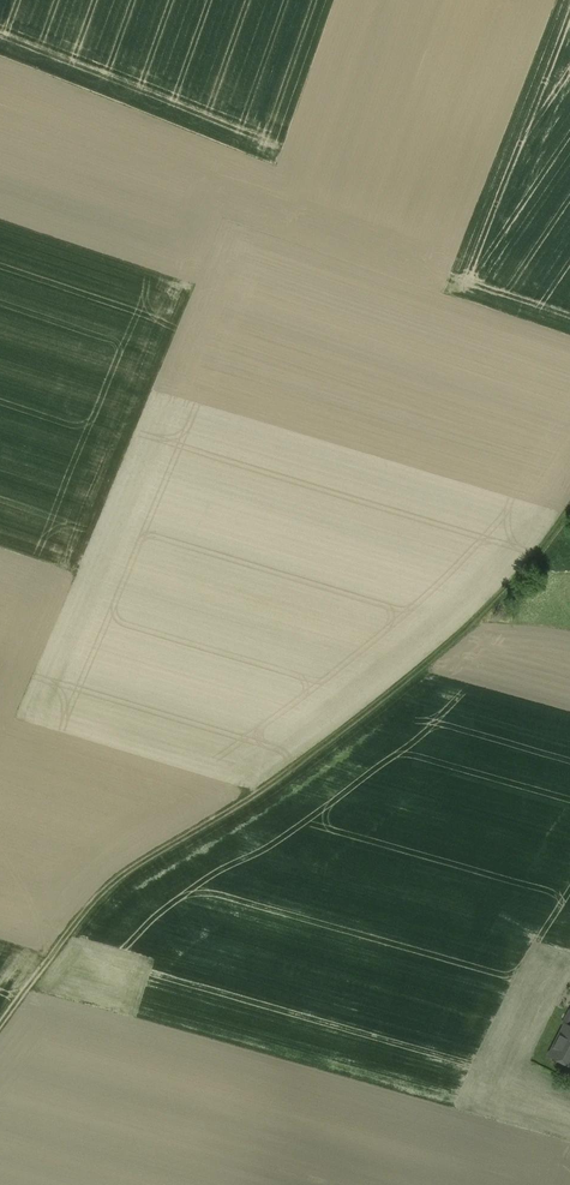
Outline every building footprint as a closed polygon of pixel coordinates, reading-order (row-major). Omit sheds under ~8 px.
[(549,1056),(569,1067),(569,1028),(565,1025),(549,1056)]
